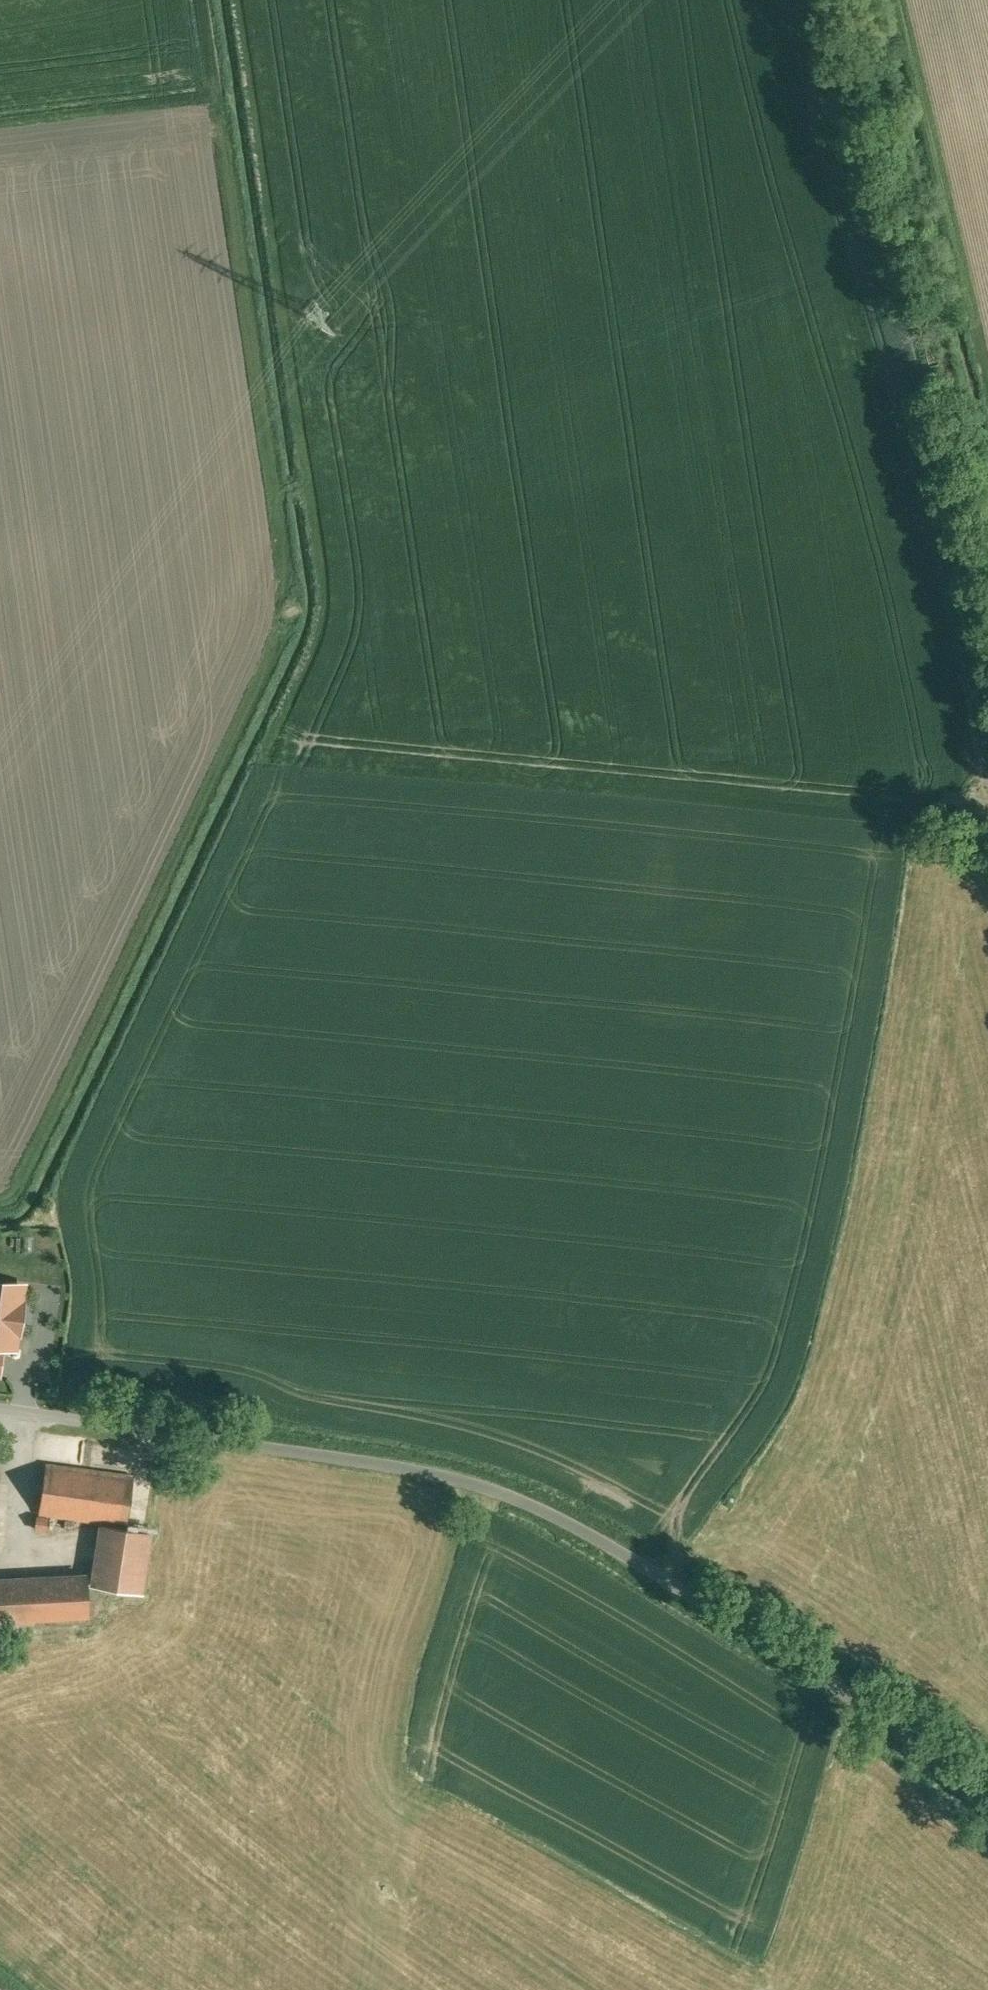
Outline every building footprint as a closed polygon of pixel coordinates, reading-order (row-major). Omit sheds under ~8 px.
[(0,1284),(0,1348),(15,1349),(22,1286),(0,1284)] [(133,1476),(50,1465),(43,1513),(127,1525),(133,1476)] [(150,1532),(102,1524),(92,1585),(141,1593),(150,1532)] [(0,1579),(0,1620),(89,1615),(87,1575),(0,1579)]
